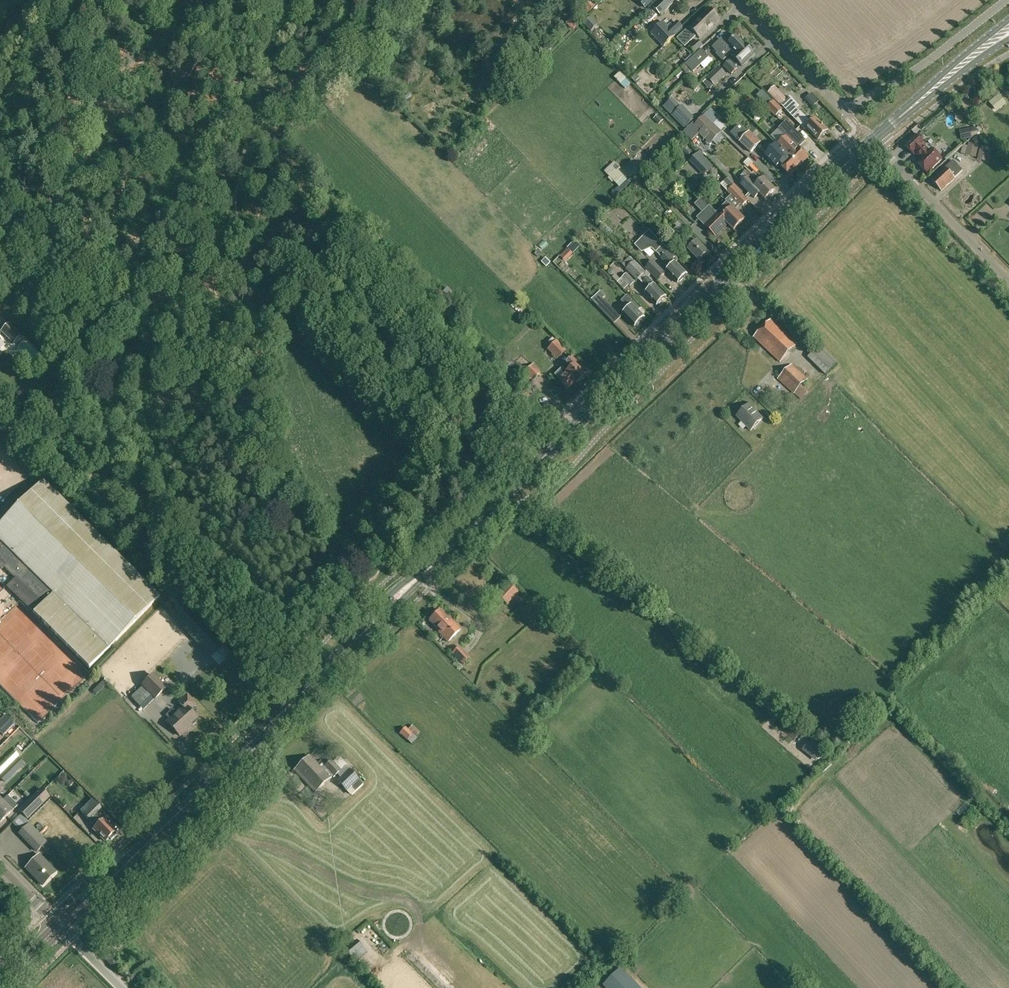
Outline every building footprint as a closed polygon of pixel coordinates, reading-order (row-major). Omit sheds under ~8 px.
[(597,4),(593,0),(582,0),(576,7),(586,16),(597,4)] [(660,2),(660,1),(653,7),(661,15),(667,9),(666,8),(668,6),(669,6),(675,0),(662,0),(660,2)] [(708,30),(719,20),(709,9),(698,20),(699,21),(691,29),(689,27),(676,39),(684,47),(690,41),(691,41),(697,36),(699,38),(708,30)] [(662,46),(666,42),(675,34),(664,22),(651,34),(662,46)] [(734,57),(745,46),(736,37),(729,44),(723,38),(713,47),(718,53),(717,54),(723,60),(730,54),(734,57)] [(703,46),(698,41),(689,49),(695,54),(703,46)] [(745,46),(734,57),(730,61),(729,60),(724,66),(731,74),(737,68),(735,66),(739,63),(742,66),(754,55),(745,46)] [(693,72),(708,57),(707,56),(702,50),(686,64),(693,72)] [(714,87),(727,75),(718,66),(706,78),(714,87)] [(625,89),(631,83),(621,72),(614,78),(620,84),(621,84),(625,89)] [(778,91),(772,96),(777,101),(783,96),(778,91)] [(816,106),(823,101),(816,92),(809,98),(816,106)] [(787,100),(781,105),(790,114),(790,115),(805,130),(807,129),(818,140),(823,135),(824,135),(826,133),(826,132),(828,131),(816,119),(812,123),(797,108),(799,106),(790,97),(787,100)] [(764,104),(767,107),(776,116),(782,110),(770,98),(764,104)] [(679,105),(673,99),(664,108),(670,114),(679,105)] [(693,121),(680,107),(672,116),(684,129),(693,121)] [(711,143),(722,132),(705,115),(694,126),(711,143)] [(778,145),(799,166),(808,157),(799,147),(805,141),(786,122),(779,129),(786,137),(778,145)] [(736,129),(731,134),(751,152),(760,143),(743,127),(739,131),(736,129)] [(905,146),(914,155),(915,154),(921,160),(917,163),(927,173),(942,159),(932,149),(929,151),(924,146),(925,145),(916,135),(905,146)] [(777,143),(765,155),(777,167),(780,164),(780,165),(790,175),(799,166),(778,145),(777,143)] [(992,161),(994,147),(984,145),(981,159),(992,161)] [(700,151),(689,161),(703,175),(714,165),(700,151)] [(941,191),(962,171),(953,161),(945,168),(931,180),(941,191)] [(619,169),(613,163),(603,173),(618,188),(619,187),(622,190),(628,184),(616,171),(619,169)] [(765,200),(775,190),(763,178),(759,182),(755,177),(754,177),(753,177),(751,180),(748,177),(741,185),(754,199),(759,194),(765,200)] [(747,201),(726,179),(721,184),(741,206),(747,201)] [(728,204),(723,208),(716,214),(710,208),(699,219),(705,225),(704,225),(715,236),(727,224),(733,230),(744,220),(728,204)] [(675,240),(687,228),(678,220),(674,225),(676,227),(669,234),(675,240)] [(699,262),(708,253),(697,242),(696,242),(690,236),(686,241),(692,246),(688,250),(699,262)] [(567,248),(560,255),(565,261),(573,254),(579,248),(573,242),(567,248)] [(656,252),(662,258),(661,259),(670,268),(666,272),(678,283),(687,274),(676,263),(678,260),(663,245),(656,252)] [(638,277),(641,274),(645,269),(630,255),(623,263),(638,277)] [(665,274),(653,262),(646,269),(658,281),(665,274)] [(635,283),(626,274),(622,278),(625,282),(621,286),(624,290),(629,285),(630,287),(635,283)] [(657,305),(666,296),(648,278),(642,283),(649,290),(645,294),(657,305)] [(634,327),(644,317),(633,305),(635,303),(628,296),(623,301),(629,308),(623,314),(634,327)] [(621,317),(611,307),(602,298),(595,304),(614,324),(621,317)] [(797,345),(771,320),(754,337),(780,363),(797,345)] [(13,344),(20,337),(8,325),(1,332),(13,344)] [(547,349),(557,359),(565,351),(555,341),(547,349)] [(815,351),(810,356),(828,372),(836,363),(827,355),(823,359),(815,351)] [(567,389),(574,382),(576,384),(585,375),(574,364),(576,363),(571,357),(564,363),(569,369),(565,373),(566,374),(559,381),(567,389)] [(541,372),(532,364),(523,374),(532,382),(541,372)] [(791,365),(777,379),(793,395),(794,393),(800,400),(808,392),(802,385),(807,380),(791,365)] [(750,431),(763,419),(749,405),(737,416),(750,431)] [(160,597),(43,481),(3,521),(0,524),(0,567),(1,568),(4,565),(22,583),(16,590),(18,592),(36,610),(33,614),(89,669),(160,597)] [(517,592),(508,584),(498,596),(506,604),(517,592)] [(440,610),(429,621),(439,632),(438,633),(441,636),(447,642),(461,629),(455,623),(452,620),(450,621),(440,610)] [(469,657),(459,647),(452,653),(462,664),(469,657)] [(142,686),(154,700),(167,688),(154,675),(142,686)] [(196,718),(188,710),(195,704),(187,694),(179,702),(184,707),(176,714),(175,712),(173,712),(171,713),(171,716),(172,717),(167,722),(180,736),(186,730),(185,729),(196,718)] [(15,724),(6,715),(0,721),(0,733),(3,736),(15,724)] [(416,739),(412,735),(413,735),(405,727),(399,733),(407,740),(411,744),(416,739)] [(814,758),(819,753),(814,747),(818,743),(813,738),(804,748),(814,758)] [(338,756),(332,762),(331,760),(322,769),(309,756),(294,770),(315,792),(332,776),(333,777),(341,770),(347,765),(338,756)] [(0,776),(0,778),(5,783),(24,764),(18,758),(11,765),(0,776)] [(11,765),(6,760),(0,765),(0,776),(11,765)] [(346,790),(347,790),(351,795),(360,786),(355,781),(358,779),(350,770),(338,782),(346,790)] [(49,797),(41,789),(26,804),(34,812),(49,797)] [(80,812),(89,821),(90,821),(96,827),(93,830),(100,837),(101,837),(106,842),(116,833),(110,827),(110,826),(98,813),(101,810),(92,800),(80,812)] [(0,804),(0,823),(1,824),(18,806),(14,802),(8,807),(2,802),(0,804)] [(13,824),(20,832),(18,834),(36,853),(47,842),(29,823),(29,824),(22,816),(13,824)] [(43,886),(56,873),(39,855),(26,868),(43,886)] [(375,943),(382,938),(374,928),(367,933),(375,943)] [(362,947),(356,940),(344,950),(350,958),(362,947)] [(621,971),(606,985),(609,987),(637,987),(621,971)]
